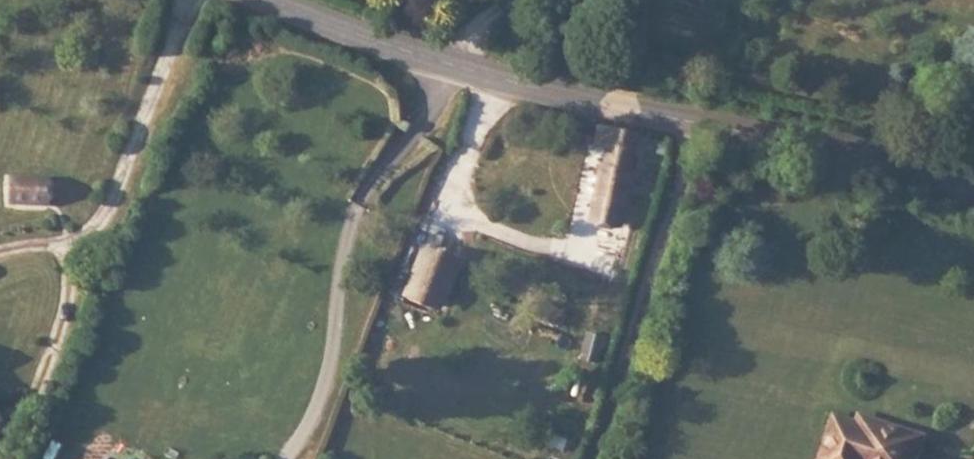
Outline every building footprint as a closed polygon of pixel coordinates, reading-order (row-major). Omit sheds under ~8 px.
[(631,219),(644,149),(594,141),(589,164),(611,167),(603,214),(631,219)] [(50,181),(13,180),(12,205),(49,206),(50,181)] [(835,416),(821,458),(856,458),(859,451),(876,457),(875,458),(915,458),(922,438),(871,422),(869,427),(835,416)]
